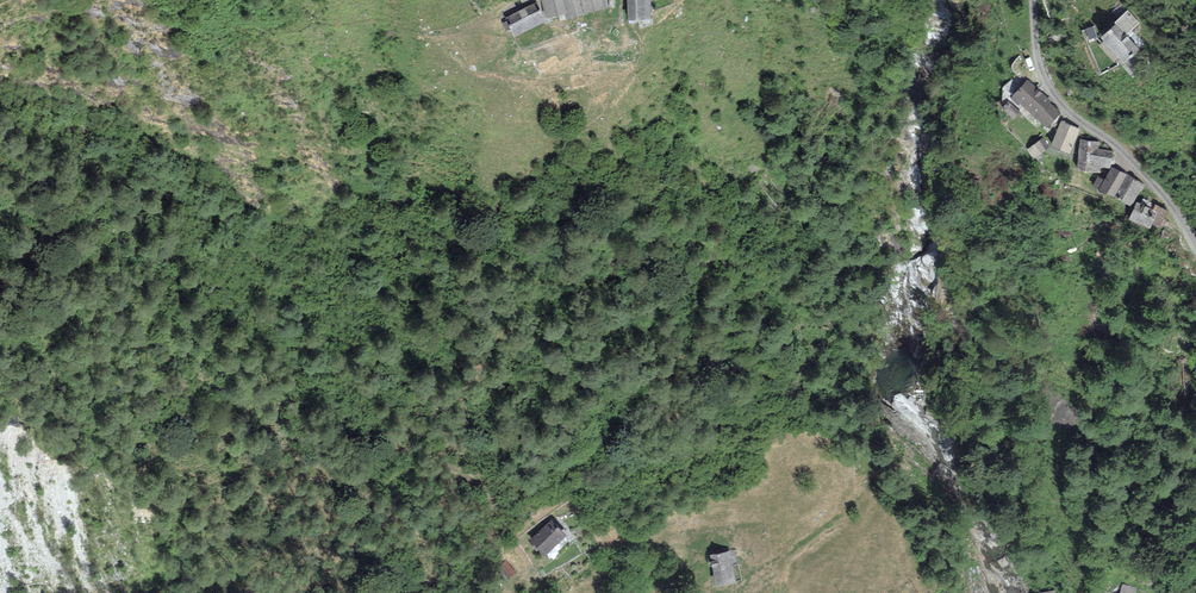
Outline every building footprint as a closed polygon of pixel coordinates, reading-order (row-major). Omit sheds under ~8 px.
[(576,17),(572,0),(541,0),(546,19),(559,16),(560,21),(576,17)] [(576,17),(609,8),(608,4),(607,0),(572,0),(576,17)] [(628,20),(652,19),(651,0),(627,0),(628,20)] [(515,38),(546,22),(537,2),(505,18),(506,21),(511,30),(515,38)] [(1115,24),(1126,36),(1140,23),(1128,10),(1114,23),(1115,24)] [(506,32),(511,30),(506,21),(502,23),(506,32)] [(1115,24),(1100,38),(1125,64),(1139,50),(1126,36),(1115,24)] [(1093,27),(1085,29),(1089,40),(1097,37),(1093,27)] [(1027,79),(1011,98),(1019,105),(1020,104),(1048,128),(1061,113),(1051,104),(1053,102),(1037,89),(1038,88),(1027,79)] [(1021,112),(1008,101),(1001,109),(1014,120),(1021,112)] [(1070,154),(1080,128),(1061,121),(1051,146),(1070,154)] [(1026,150),(1033,159),(1049,147),(1042,138),(1026,150)] [(1112,150),(1099,149),(1099,141),(1080,139),(1076,171),(1100,174),(1101,167),(1110,168),(1112,150)] [(1100,190),(1115,198),(1128,175),(1112,167),(1105,180),(1100,190)] [(1132,207),(1144,184),(1128,175),(1115,198),(1132,207)] [(1093,187),(1100,190),(1105,180),(1098,176),(1093,187)] [(1149,229),(1151,224),(1160,228),(1168,211),(1155,205),(1153,210),(1137,202),(1129,220),(1149,229)] [(545,557),(567,536),(551,520),(529,541),(545,557)] [(730,551),(709,556),(716,586),(737,581),(730,551)] [(517,574),(505,560),(498,566),(509,580),(517,574)] [(1138,588),(1122,585),(1120,592),(1136,592),(1138,588)]
